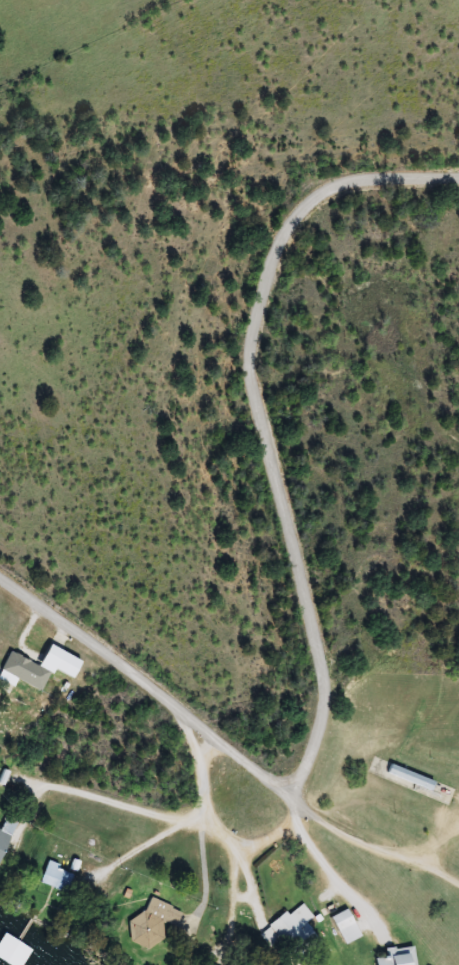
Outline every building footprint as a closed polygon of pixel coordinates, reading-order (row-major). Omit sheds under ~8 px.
[(55,672),(13,652),(4,671),(45,691),(55,672)] [(438,782),(392,764),(389,773),(435,791),(438,782)] [(0,831),(0,869),(14,837),(0,831)] [(43,881),(69,894),(78,875),(52,862),(43,881)] [(131,940),(157,952),(169,924),(178,928),(185,911),(150,896),(131,940)] [(261,934),(274,953),(288,943),(298,957),(321,940),(308,923),(315,918),(304,902),(261,934)] [(335,916),(346,945),(363,938),(352,909),(335,916)] [(14,921),(0,937),(0,942),(22,961),(38,942),(14,921)] [(387,950),(388,957),(378,958),(379,964),(419,964),(416,946),(387,950)]
